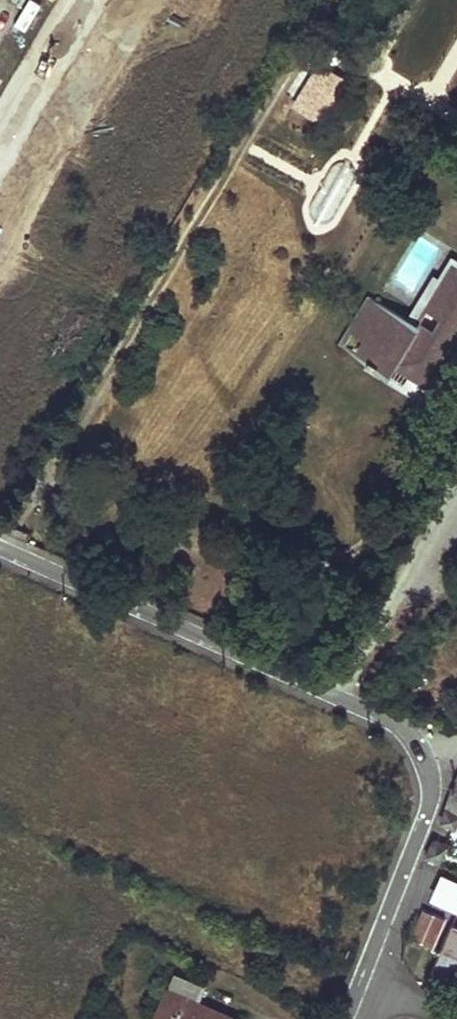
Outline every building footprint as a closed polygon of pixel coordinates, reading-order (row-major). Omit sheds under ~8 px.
[(341,53),(343,50),(343,47),(342,43),(339,41),(336,40),(332,41),(329,43),(328,46),(328,49),(329,53),(332,55),(335,56),(338,55),(341,53)] [(285,97),(302,107),(326,67),(310,58),(285,97)] [(326,67),(302,107),(321,119),(344,80),(345,78),(326,66),(326,67)] [(351,84),(344,80),(321,119),(327,123),(351,84)] [(334,220),(354,184),(356,178),(355,174),(353,169),(348,165),(345,163),(340,163),(336,164),(332,166),(329,171),(309,206),(307,212),(307,217),(309,221),(314,226),(317,227),(322,227),(327,226),(331,224),(334,220)] [(428,388),(452,350),(443,344),(456,322),(456,276),(452,285),(454,286),(448,295),(438,289),(428,304),(446,315),(432,336),(415,326),(368,296),(347,328),(366,340),(358,354),(367,360),(366,361),(375,367),(376,365),(385,371),(390,364),(396,354),(414,365),(408,375),(428,388)] [(446,315),(428,304),(415,326),(432,336),(446,315)] [(443,344),(452,350),(456,342),(456,322),(443,344)] [(347,328),(339,342),(358,354),(366,340),(347,328)] [(414,365),(396,354),(390,364),(408,375),(414,365)] [(451,793),(443,815),(442,816),(442,817),(442,818),(443,819),(444,821),(445,822),(452,825),(456,826),(456,824),(456,780),(451,793)] [(423,906),(411,936),(437,946),(449,916),(423,906)] [(451,925),(433,968),(456,978),(456,927),(451,925)] [(155,1018),(237,1018),(196,1001),(202,987),(174,975),(155,1018)]
